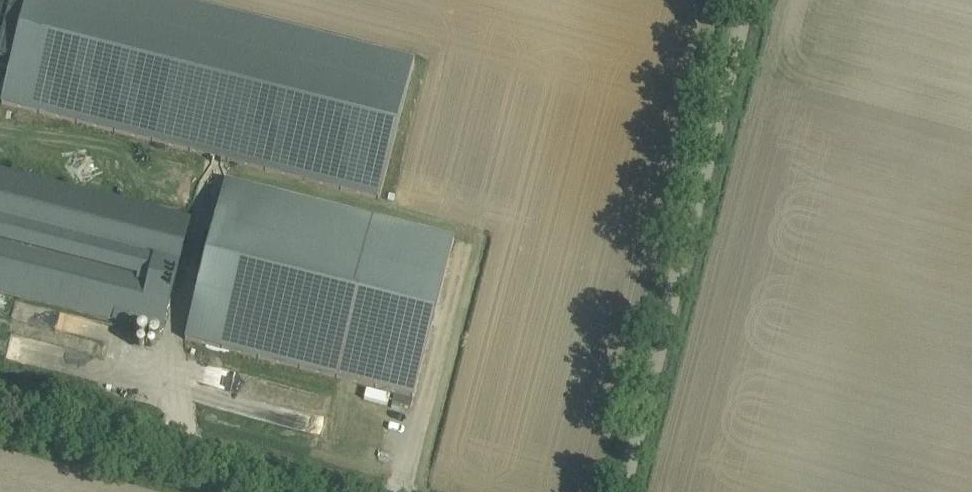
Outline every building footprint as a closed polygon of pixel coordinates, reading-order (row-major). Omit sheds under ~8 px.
[(1,104),(379,200),(415,61),(175,0),(28,0),(1,104)] [(161,334),(191,218),(0,168),(0,292),(161,334)] [(185,339),(414,398),(454,239),(225,181),(185,339)] [(413,402),(394,397),(392,405),(411,410),(413,402)]
